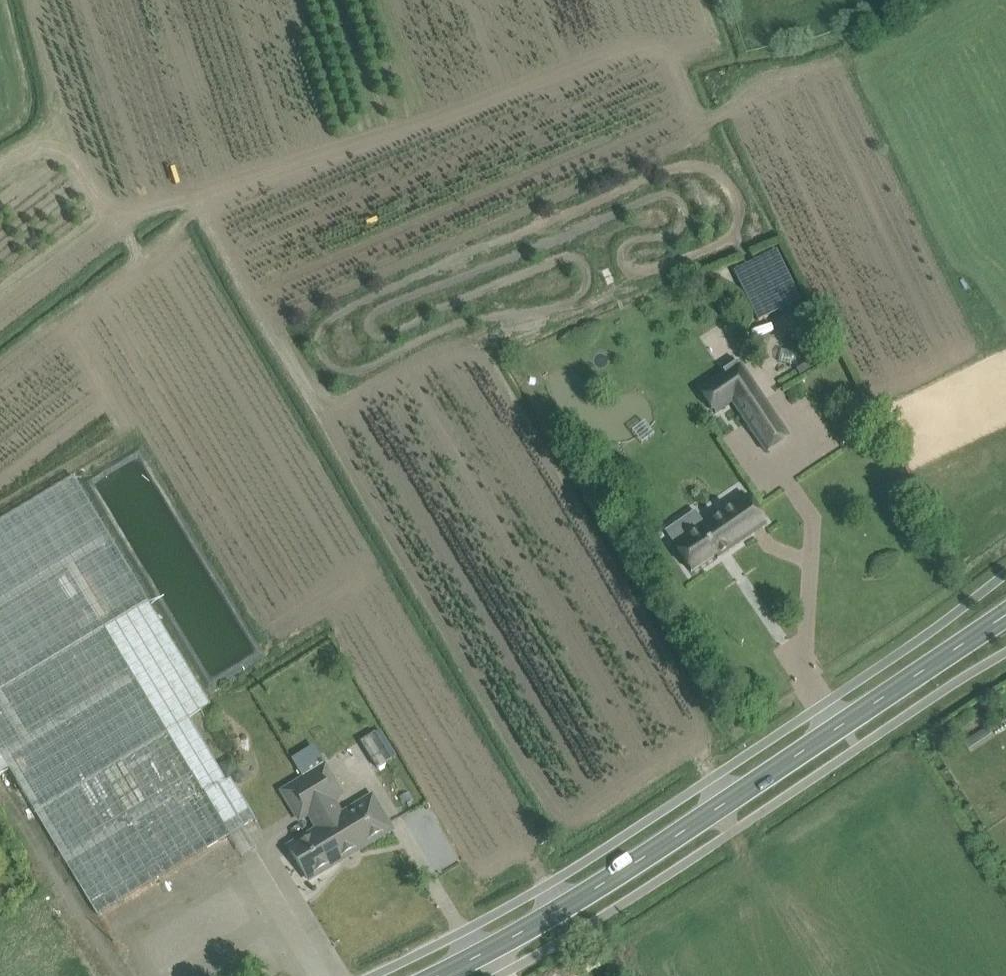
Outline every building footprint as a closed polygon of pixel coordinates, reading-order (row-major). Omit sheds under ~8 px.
[(732,402),(752,431),(775,416),(755,387),(732,402)] [(73,477),(73,476),(17,510),(0,520),(0,774),(9,769),(97,914),(229,834),(229,835),(255,819),(230,777),(226,780),(188,717),(210,704),(73,477)] [(766,525),(755,509),(745,494),(672,544),(691,571),(715,555),(717,558),(766,525)] [(324,767),(304,779),(349,854),(359,848),(390,829),(371,797),(340,816),(323,787),(333,781),(324,767)] [(349,854),(304,779),(283,791),(299,818),(309,812),(319,829),(288,847),(307,879),(339,860),(349,854)]
